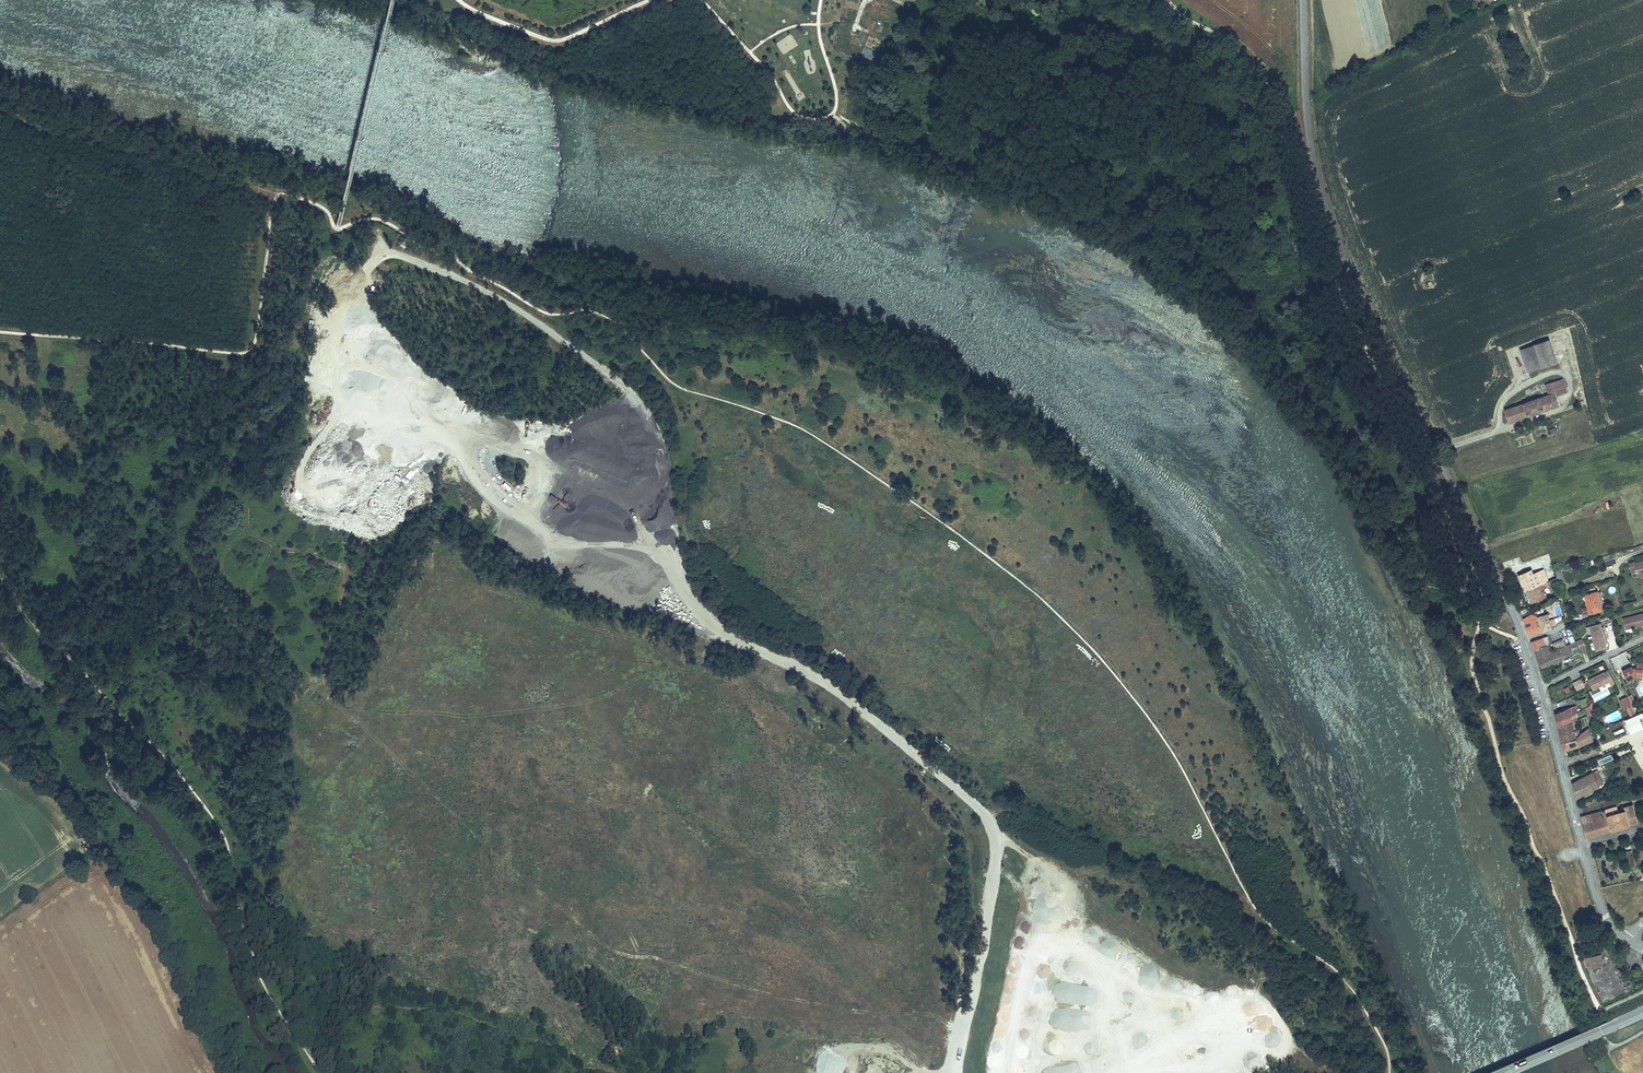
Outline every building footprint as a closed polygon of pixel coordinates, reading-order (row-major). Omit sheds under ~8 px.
[(1520,350),(1527,372),(1541,367),(1541,368),(1557,363),(1549,340),(1520,350)] [(1548,396),(1505,410),(1509,423),(1560,406),(1556,395),(1563,393),(1562,387),(1565,386),(1563,380),(1546,385),(1549,393),(1547,394),(1548,396)] [(471,432),(478,436),(485,425),(477,421),(471,432)] [(624,514),(626,506),(620,504),(618,512),(619,512),(617,519),(616,519),(614,525),(620,527),(628,530),(630,524),(627,523),(629,516),(624,514)] [(1543,589),(1541,584),(1538,585),(1534,574),(1532,569),(1519,575),(1530,604),(1546,597),(1543,589)] [(1538,585),(1541,584),(1543,589),(1547,587),(1551,587),(1548,581),(1544,570),(1534,574),(1538,585)] [(1552,589),(1559,584),(1557,577),(1548,581),(1551,587),(1552,589)] [(1588,607),(1590,613),(1603,610),(1598,592),(1587,594),(1588,602),(1584,603),(1585,608),(1588,607)] [(1537,610),(1537,612),(1543,631),(1553,628),(1551,625),(1548,613),(1544,614),(1542,607),(1537,610)] [(1530,616),(1531,621),(1533,624),(1536,633),(1543,631),(1537,612),(1530,616)] [(1623,618),(1625,629),(1633,627),(1642,624),(1642,613),(1623,618)] [(1601,623),(1590,626),(1596,650),(1607,647),(1606,643),(1605,640),(1607,640),(1604,629),(1602,630),(1601,627),(1601,623)] [(1530,635),(1536,633),(1533,624),(1526,626),(1530,635)] [(1535,650),(1547,644),(1544,637),(1532,642),(1535,650)] [(1552,643),(1555,650),(1564,646),(1566,645),(1563,638),(1552,643)] [(1580,649),(1585,646),(1582,638),(1577,641),(1578,644),(1580,649)] [(1547,644),(1535,650),(1538,658),(1542,656),(1552,651),(1549,643),(1547,644)] [(1542,656),(1538,658),(1542,667),(1569,655),(1564,646),(1555,650),(1553,651),(1554,652),(1543,657),(1542,656)] [(1638,676),(1642,676),(1642,663),(1638,662),(1638,669),(1637,669),(1635,669),(1634,669),(1633,670),(1632,667),(1623,671),(1627,681),(1638,676)] [(1611,687),(1615,684),(1609,670),(1588,680),(1593,690),(1609,682),(1611,687)] [(1576,689),(1584,685),(1581,678),(1573,682),(1576,689)] [(1632,695),(1627,697),(1632,706),(1633,708),(1637,706),(1632,695)] [(1627,708),(1632,706),(1627,697),(1627,696),(1620,700),(1625,709),(1627,708)] [(1582,707),(1589,704),(1587,698),(1580,700),(1582,707)] [(1558,721),(1573,716),(1578,713),(1575,705),(1569,708),(1563,711),(1556,713),(1558,721)] [(1632,706),(1627,708),(1631,716),(1635,714),(1633,708),(1632,706)] [(1625,720),(1631,733),(1642,728),(1642,713),(1625,720)] [(1572,722),(1575,721),(1577,720),(1576,715),(1573,716),(1558,721),(1559,727),(1572,722)] [(1572,722),(1559,727),(1561,736),(1575,731),(1572,722)] [(1588,728),(1581,733),(1576,738),(1563,743),(1565,750),(1579,746),(1593,740),(1588,728)] [(1575,731),(1561,736),(1563,743),(1576,738),(1575,731)] [(1604,783),(1601,779),(1600,776),(1597,771),(1594,773),(1593,772),(1572,783),(1576,798),(1600,786),(1600,785),(1604,783)] [(1617,806),(1581,816),(1584,825),(1600,820),(1604,833),(1639,823),(1634,805),(1631,805),(1631,804),(1628,805),(1629,806),(1624,807),(1625,810),(1619,812),(1617,806)] [(1587,838),(1588,838),(1604,833),(1600,820),(1584,825),(1587,838)] [(1626,852),(1630,870),(1636,868),(1632,850),(1626,852)] [(1590,967),(1602,965),(1600,955),(1587,957),(1590,967)]
